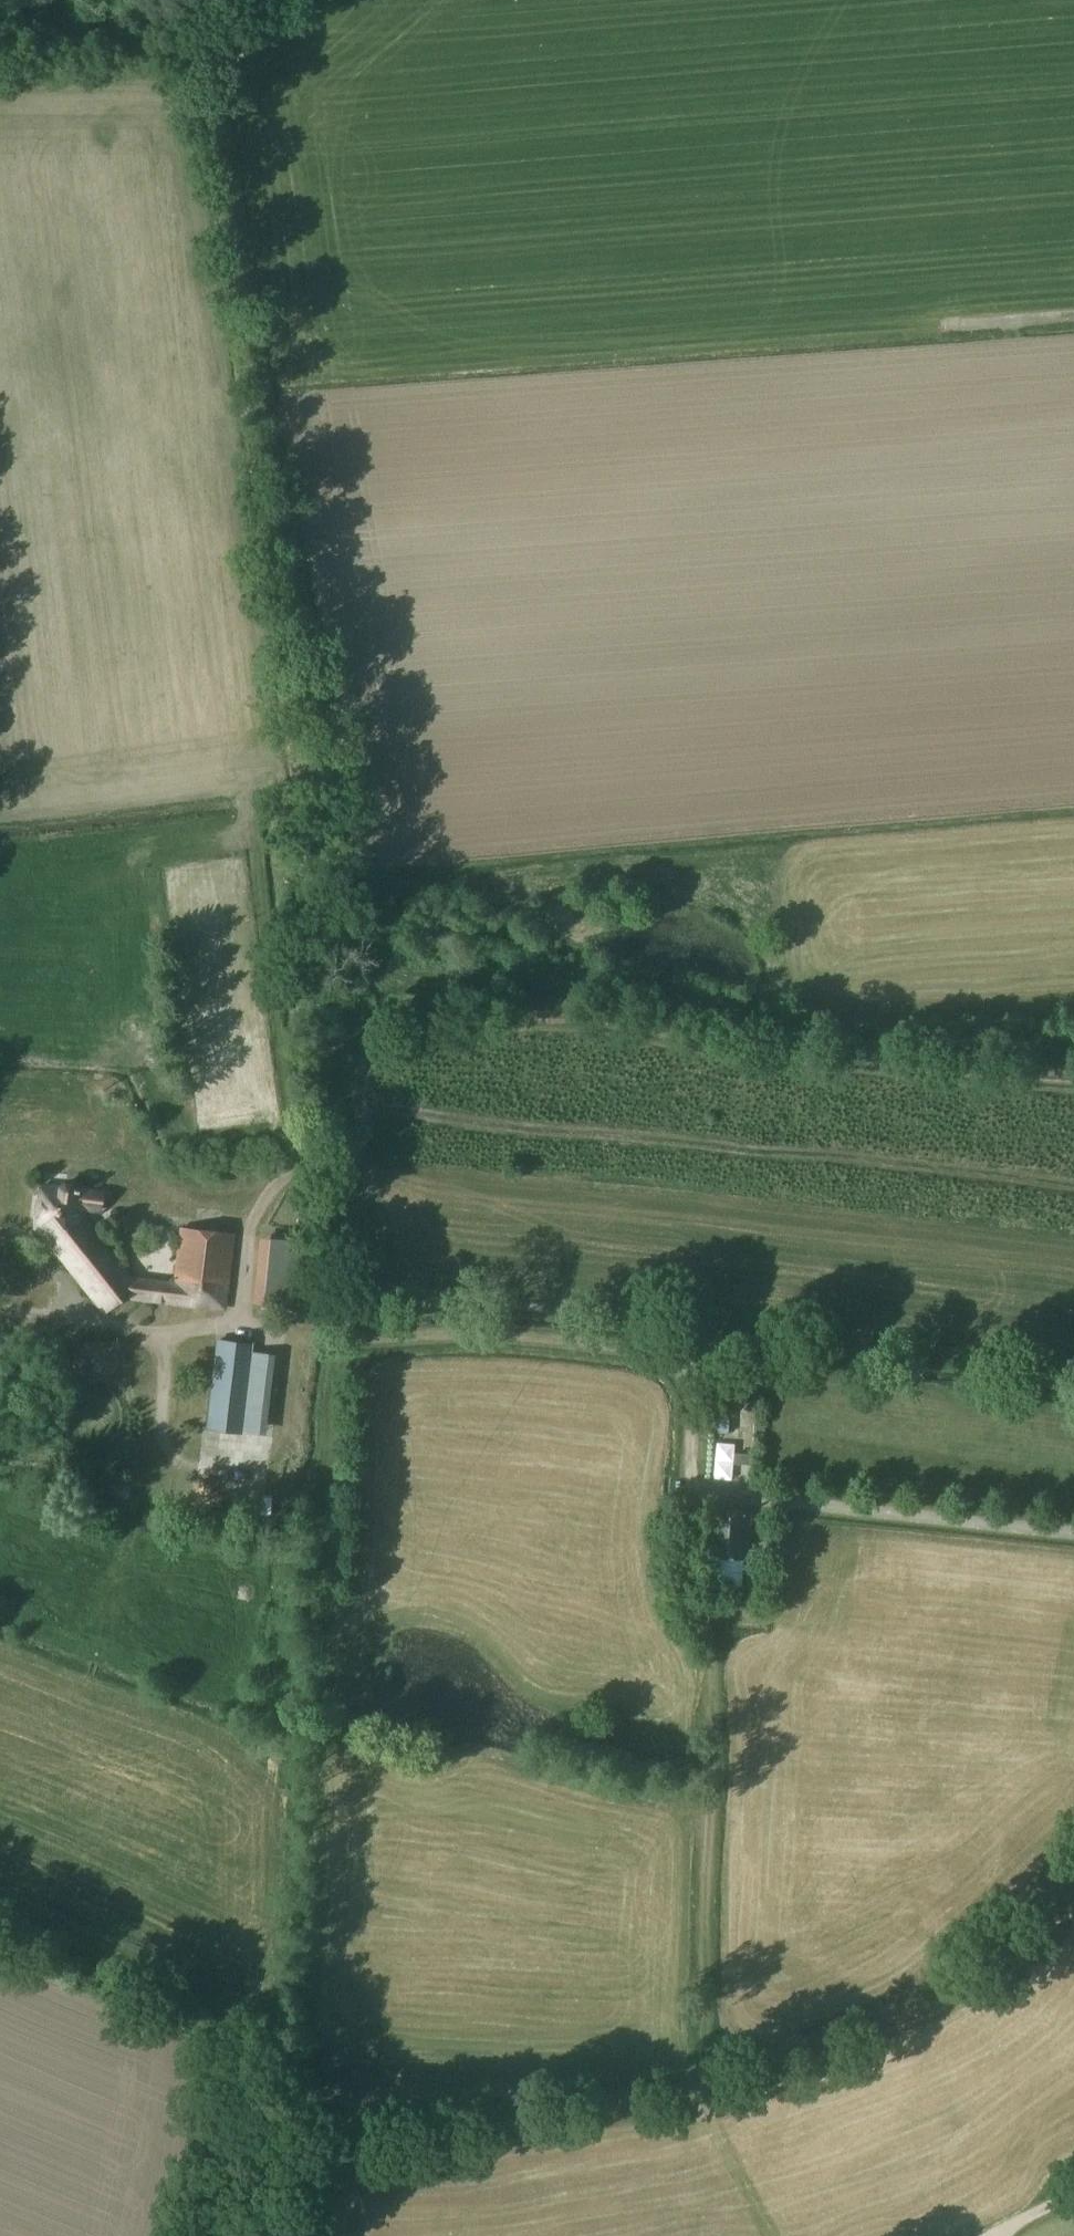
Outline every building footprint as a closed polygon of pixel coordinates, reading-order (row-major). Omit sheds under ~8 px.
[(64,1192),(59,1185),(43,1183),(35,1232),(41,1233),(106,1312),(123,1298),(225,1310),(234,1232),(179,1226),(172,1280),(128,1277),(81,1219),(81,1208),(100,1210),(103,1192),(76,1188),(64,1192)] [(307,1244),(269,1239),(261,1306),(299,1310),(307,1244)] [(271,1350),(252,1347),(253,1343),(221,1339),(210,1425),(261,1431),(271,1350)] [(707,1422),(706,1457),(713,1457),(713,1474),(733,1474),(733,1453),(748,1454),(748,1423),(707,1422)] [(751,1510),(707,1507),(704,1556),(749,1560),(751,1510)]
